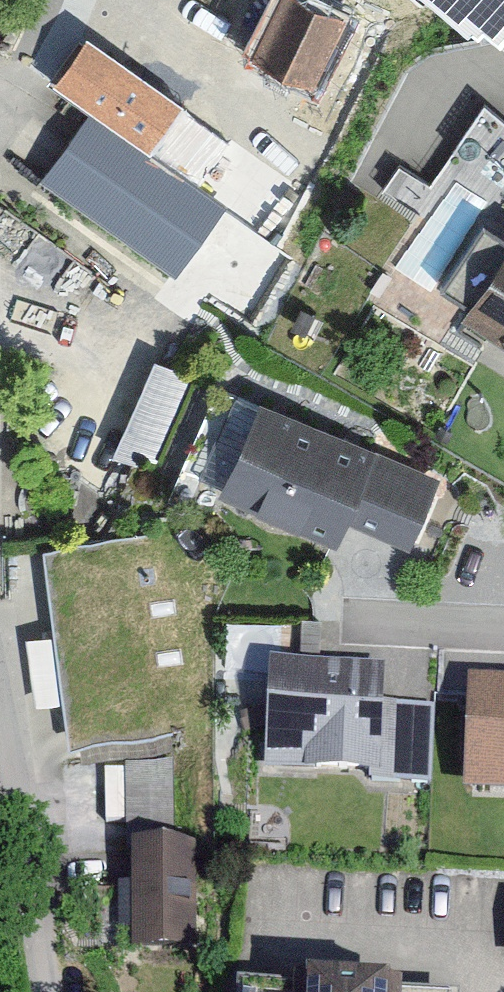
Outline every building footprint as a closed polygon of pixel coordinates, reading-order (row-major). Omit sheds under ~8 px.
[(314,0),(282,0),(254,54),(316,85),(350,19),(314,0)] [(227,207),(92,106),(40,178),(178,275),(227,207)] [(458,316),(503,348),(503,248),(458,316)] [(154,338),(125,437),(163,448),(192,349),(154,338)] [(463,484),(237,381),(192,478),(352,551),(366,522),(432,552),(463,484)] [(179,536),(47,555),(76,749),(204,732),(179,536)] [(386,673),(275,669),(271,780),(432,785),(435,712),(385,710),(386,673)] [(468,687),(465,797),(503,798),(503,688),(468,687)] [(196,850),(133,851),(135,960),(198,959),(196,850)]
